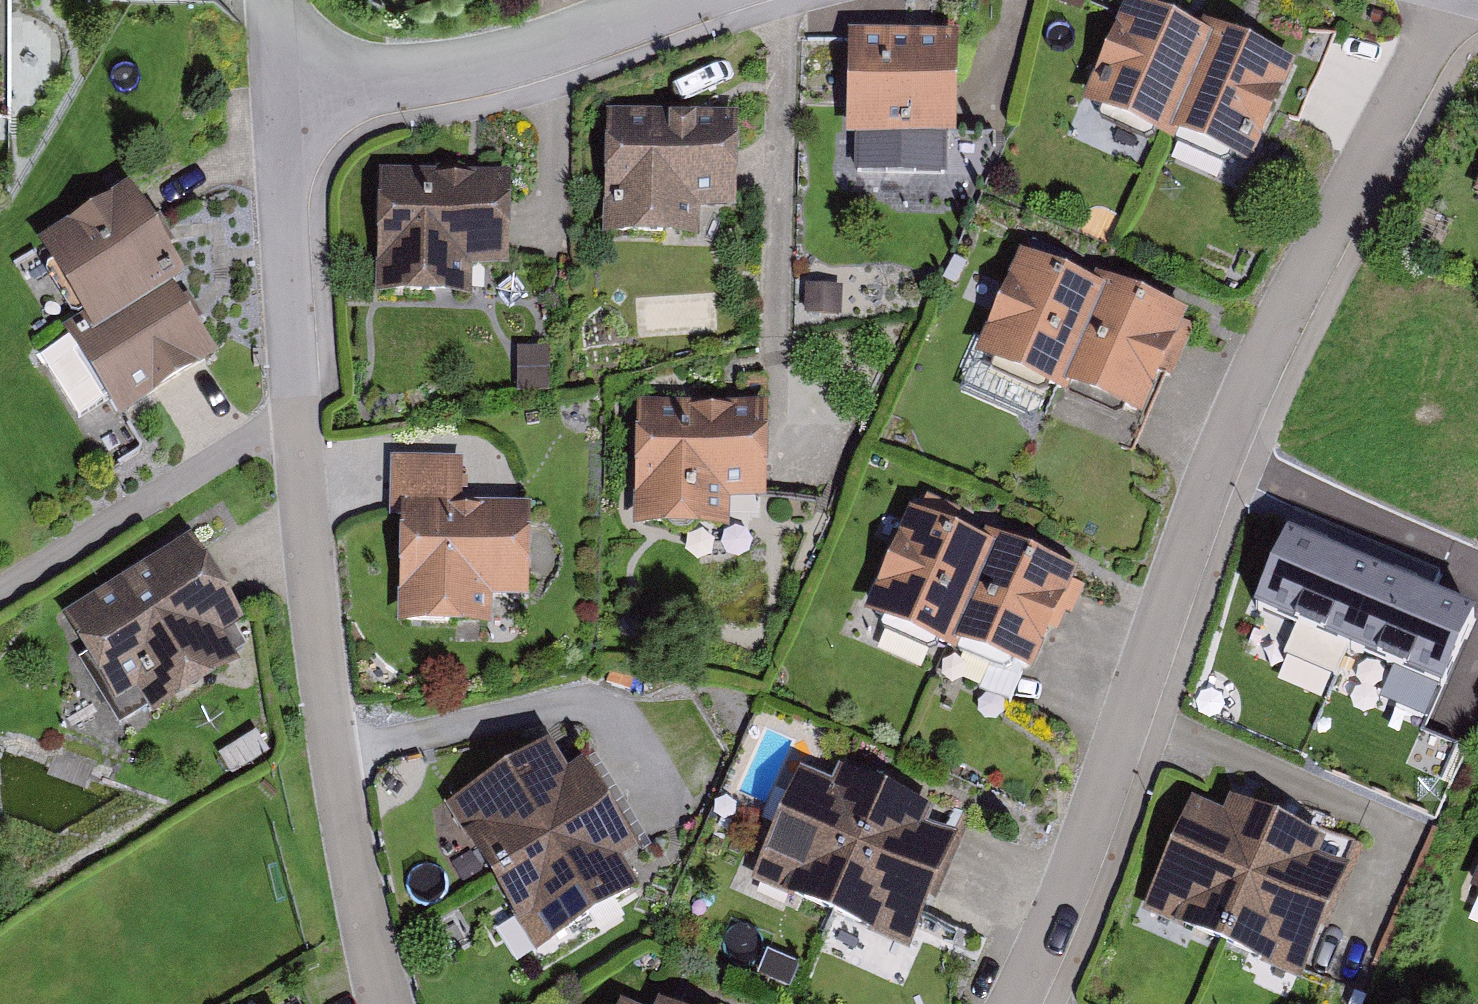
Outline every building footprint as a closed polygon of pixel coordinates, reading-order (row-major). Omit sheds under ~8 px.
[(9,106),(7,0),(0,0),(0,106),(9,106)] [(1154,164),(1201,61),(1118,25),(1071,129),(1154,164)] [(945,137),(959,137),(959,29),(846,28),(846,130),(861,130),(860,168),(945,169),(945,137)] [(1280,85),(1205,52),(1159,154),(1233,187),(1280,85)] [(704,233),(706,192),(740,193),(743,107),(609,103),(604,229),(704,233)] [(522,167),(386,164),(383,294),(479,296),(480,267),(520,268),(522,167)] [(90,331),(180,277),(127,188),(36,242),(90,331)] [(965,353),(1055,392),(1097,288),(1009,251),(965,353)] [(131,419),(228,360),(181,281),(83,340),(131,419)] [(1177,328),(1181,318),(1104,286),(1062,389),(1138,421),(1155,380),(1172,387),(1194,335),(1177,328)] [(834,341),(834,309),(797,309),(797,340),(834,341)] [(518,346),(515,385),(558,388),(561,349),(518,346)] [(784,520),(784,422),(652,423),(652,544),(743,544),(743,520),(784,520)] [(409,507),(412,647),(514,645),(513,610),(560,609),(558,510),(482,511),(481,464),(394,466),(395,508),(409,507)] [(934,653),(981,547),(940,527),(946,514),(912,500),(906,513),(897,507),(850,613),(934,653)] [(1444,691),(1476,619),(1287,537),(1256,609),(1444,691)] [(1061,587),(1066,575),(992,541),(945,646),(1025,680),(1050,622),(1067,630),(1082,597),(1061,587)] [(255,687),(238,657),(263,642),(207,545),(67,625),(132,738),(172,715),(180,730),(255,687)] [(640,821),(602,761),(588,770),(578,752),(473,818),(522,895),(640,821)] [(840,928),(898,802),(856,784),(849,799),(814,784),(765,898),(840,928)] [(1219,944),(1272,808),(1206,785),(1200,801),(1173,791),(1129,907),(1219,944)] [(982,849),(947,833),(953,819),(903,796),(844,921),(930,961),(982,849)] [(1330,830),(1272,808),(1219,944),(1308,978),(1353,860),(1323,849),(1330,830)] [(567,967),(669,902),(651,874),(668,864),(640,821),(522,896),(567,967)]
